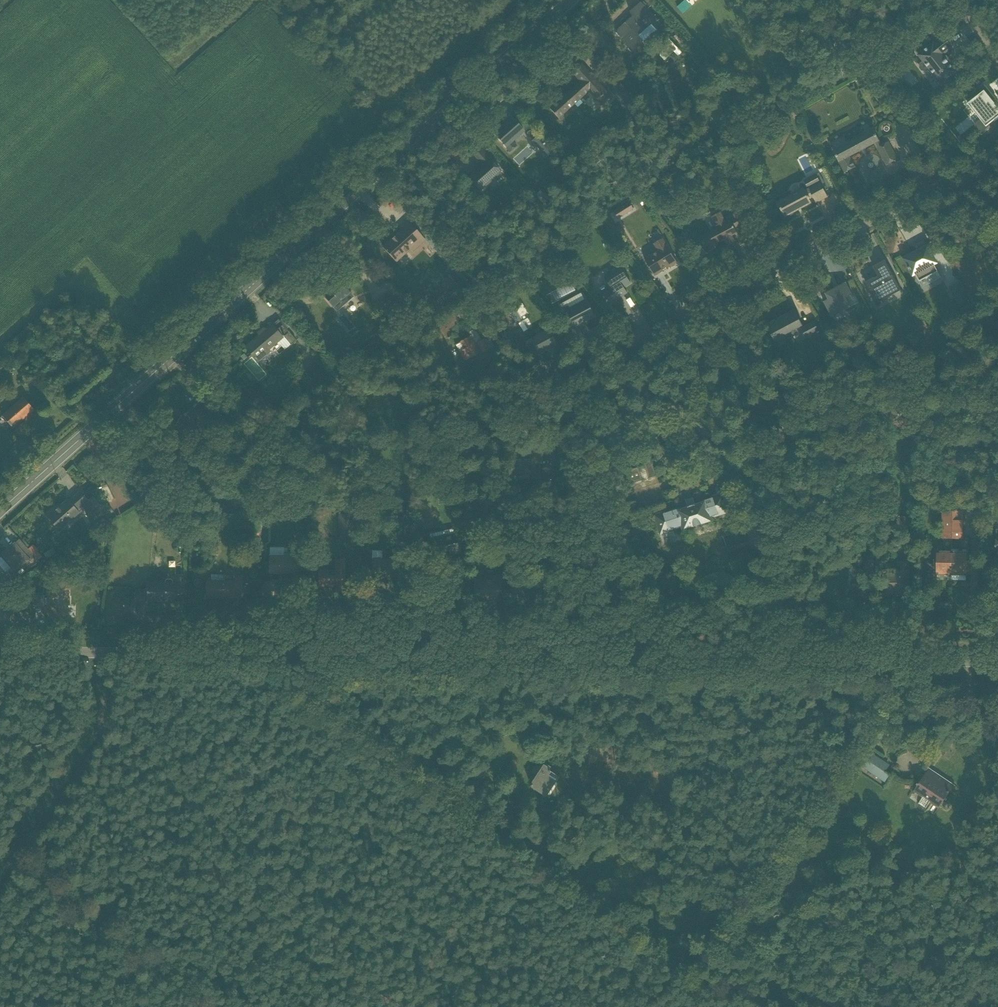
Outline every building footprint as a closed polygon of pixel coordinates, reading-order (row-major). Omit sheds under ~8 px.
[(636,54),(665,27),(644,4),(615,32),(636,54)] [(918,53),(942,84),(957,72),(943,54),(953,46),(943,34),(918,53)] [(593,100),(604,91),(579,64),(564,77),(571,85),(547,107),(558,118),(586,92),(593,100)] [(989,124),(997,117),(997,108),(996,105),(995,106),(993,103),(997,100),(985,84),(973,93),(976,97),(967,104),(969,105),(970,104),(981,118),(973,125),(982,135),(991,127),(989,124)] [(519,144),(532,130),(511,110),(498,124),(519,144)] [(886,165),(898,159),(887,138),(881,141),(874,128),(833,150),(845,172),(855,166),(850,156),(874,143),(886,165)] [(478,190),(505,168),(487,146),(460,168),(478,190)] [(785,217),(826,195),(816,175),(775,197),(785,217)] [(613,212),(632,205),(629,197),(610,205),(613,212)] [(707,249),(739,233),(732,218),(726,221),(721,211),(710,217),(715,228),(700,235),(707,249)] [(400,265),(425,242),(408,223),(382,246),(400,265)] [(654,276),(677,263),(661,237),(652,242),(657,250),(644,259),(654,276)] [(913,276),(938,263),(928,244),(903,257),(913,276)] [(876,303),(901,290),(885,260),(873,267),(878,276),(865,283),(876,303)] [(629,292),(622,282),(628,278),(619,264),(602,276),(610,288),(601,293),(609,306),(629,292)] [(336,311),(353,297),(338,280),(322,294),(336,311)] [(845,298),(852,294),(846,282),(824,294),(827,300),(822,302),(831,317),(850,307),(845,298)] [(559,304),(572,328),(594,315),(581,292),(559,304)] [(522,333),(533,327),(523,307),(511,313),(522,333)] [(777,341),(803,327),(794,309),(768,323),(777,341)] [(533,353),(556,340),(547,324),(524,337),(533,353)] [(261,366),(289,345),(275,326),(247,347),(261,366)] [(463,361),(484,349),(475,333),(454,344),(463,361)] [(197,424),(222,403),(211,389),(185,411),(197,424)] [(11,427),(32,410),(21,397),(0,414),(11,427)] [(96,511),(75,488),(43,515),(56,531),(80,510),(88,519),(96,511)] [(662,544),(732,522),(722,492),(652,513),(662,544)] [(955,503),(940,503),(939,534),(968,534),(968,512),(955,512),(955,503)] [(431,556),(459,553),(456,529),(428,532),(431,556)] [(31,560),(13,540),(0,552),(0,554),(17,573),(31,560)] [(266,575),(298,576),(299,552),(283,551),(283,555),(267,555),(266,575)] [(953,576),(954,551),(938,551),(937,575),(953,576)] [(953,576),(968,576),(968,551),(954,551),(953,576)] [(396,581),(403,581),(403,557),(371,557),(371,577),(396,577),(396,581)] [(333,591),(345,592),(345,559),(334,559),(334,570),(317,570),(317,587),(333,587),(333,591)] [(204,599),(240,599),(240,575),(204,574),(204,599)] [(136,603),(174,604),(175,582),(137,582),(136,603)] [(44,616),(69,616),(69,583),(52,583),(52,587),(44,587),(44,594),(33,594),(34,607),(44,607),(44,616)] [(19,626),(19,611),(0,611),(0,626),(19,626)] [(544,801),(562,776),(543,761),(524,787),(544,801)] [(939,808),(955,785),(930,767),(914,790),(939,808)]
